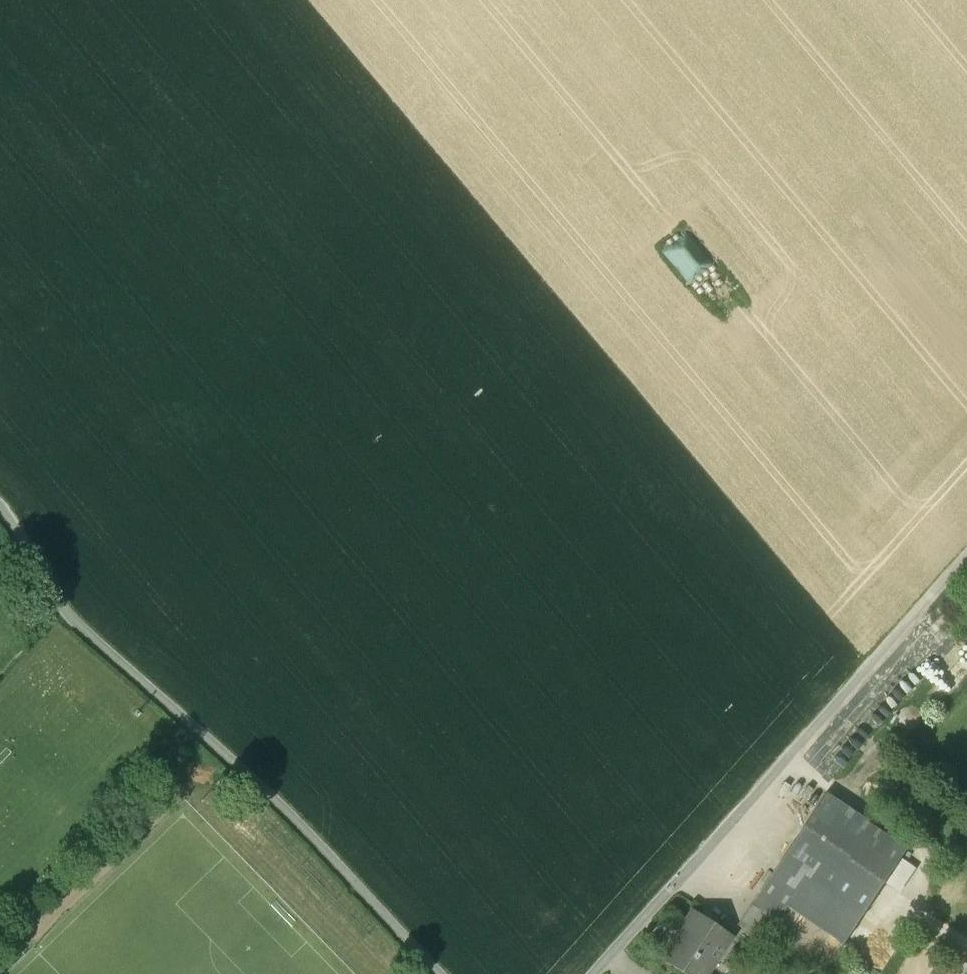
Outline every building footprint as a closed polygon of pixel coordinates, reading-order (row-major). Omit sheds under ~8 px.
[(909,848),(825,793),(751,904),(777,921),(787,906),(845,944),(909,848)] [(695,912),(678,938),(676,937),(662,958),(686,973),(704,973),(730,935),(695,912)]
